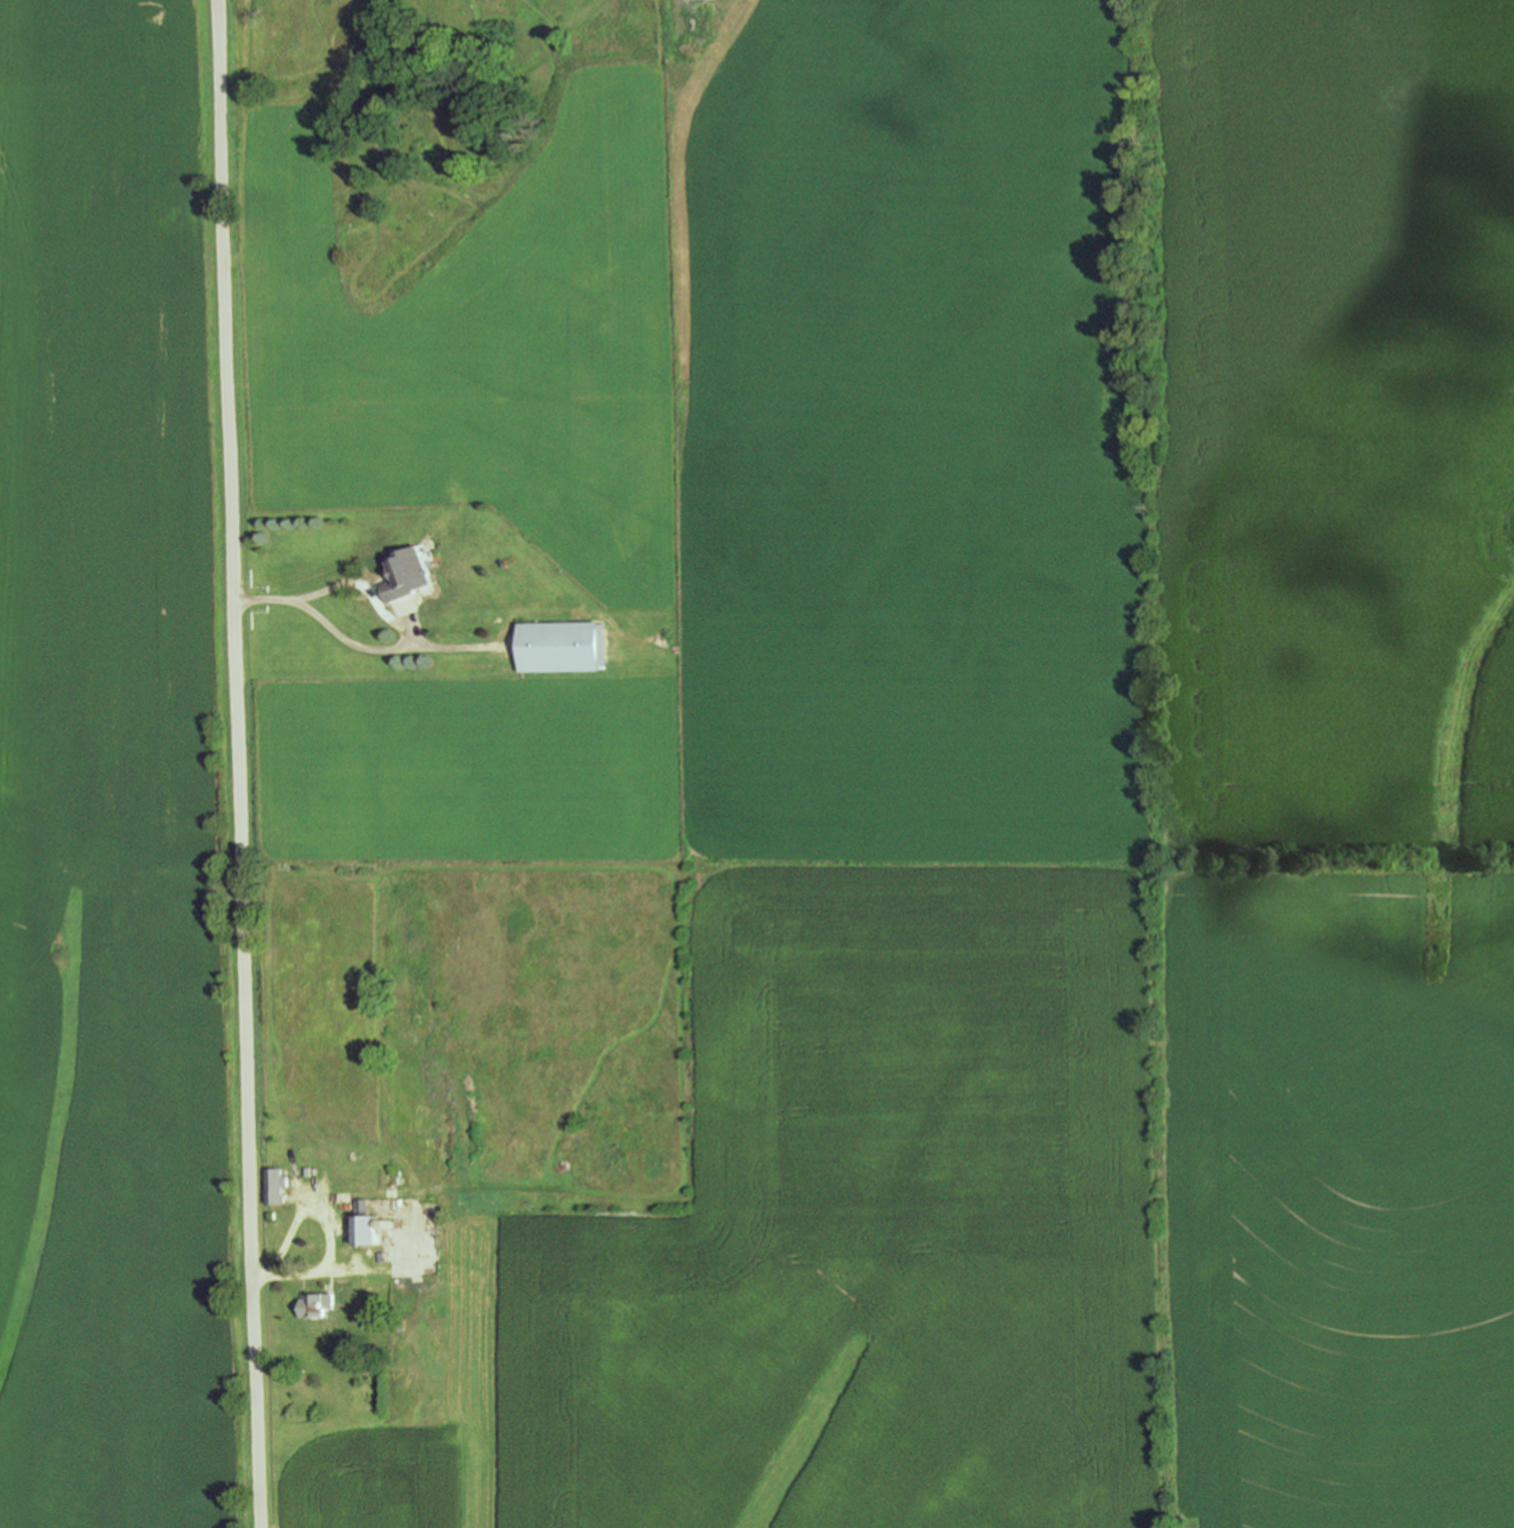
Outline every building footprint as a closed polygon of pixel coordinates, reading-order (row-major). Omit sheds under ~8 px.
[(435,589),(423,545),(385,555),(392,581),(383,584),(388,602),(435,589)] [(602,670),(602,622),(521,622),(521,670),(602,670)] [(267,1167),(267,1203),(284,1203),(284,1167),(267,1167)] [(381,1213),(364,1213),(364,1199),(354,1199),(355,1244),(381,1244),(381,1213)] [(303,1293),(303,1317),(328,1317),(328,1308),(336,1308),(336,1293),(303,1293)] [(388,1327),(388,1319),(363,1319),(363,1327),(388,1327)]
